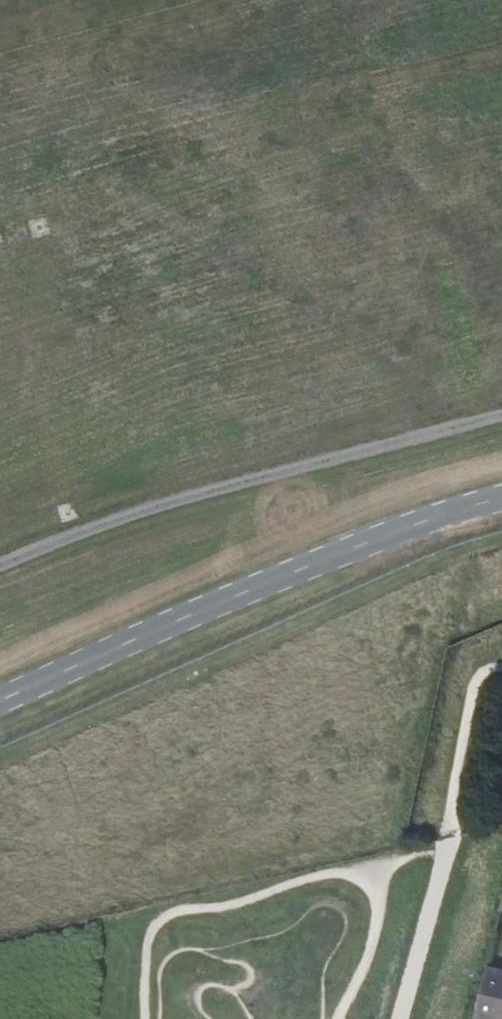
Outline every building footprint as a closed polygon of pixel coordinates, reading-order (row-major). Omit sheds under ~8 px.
[(485,970),(474,1017),(485,1018),(501,1018),(501,974),(485,970)]
